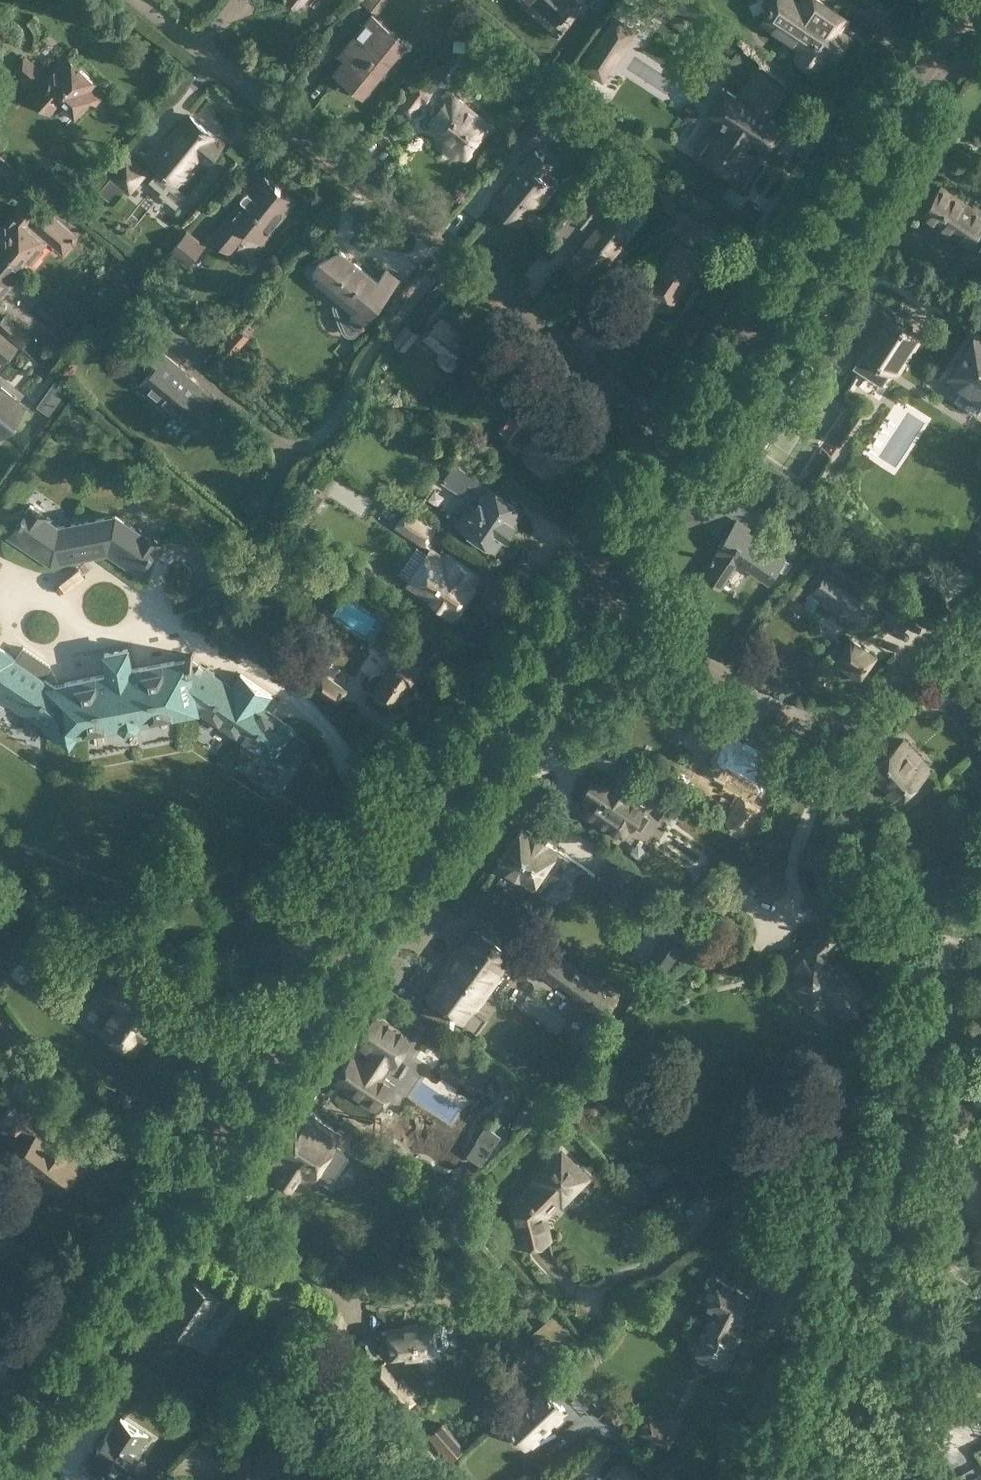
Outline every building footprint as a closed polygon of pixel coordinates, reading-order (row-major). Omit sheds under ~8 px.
[(377,10),(384,0),(365,0),(377,10)] [(556,22),(576,0),(531,0),(556,22)] [(817,62),(824,52),(831,56),(844,36),(831,27),(839,15),(816,0),(801,0),(798,5),(790,0),(774,0),(760,20),(799,46),(797,50),(796,52),(795,53),(795,55),(795,57),(796,59),(796,60),(797,62),(798,63),(800,64),(801,65),(804,67),(806,67),(807,67),(809,67),(812,66),(814,65),(815,64),(816,63),(817,62)] [(477,10),(463,27),(473,35),(487,19),(477,10)] [(342,49),(347,54),(334,69),(363,92),(398,50),(388,42),(396,33),(371,13),(342,49)] [(611,22),(580,69),(599,78),(599,79),(610,62),(601,57),(611,41),(617,43),(626,29),(611,22)] [(92,84),(94,82),(64,56),(54,67),(56,69),(48,78),(24,57),(14,69),(36,88),(30,95),(45,109),(55,98),(75,115),(91,98),(97,104),(105,95),(92,84)] [(738,141),(752,119),(731,106),(748,77),(723,62),(705,91),(690,82),(675,103),(700,118),(676,153),(708,171),(722,150),(715,146),(724,132),(738,141)] [(420,103),(422,105),(433,91),(419,80),(398,106),(411,116),(420,103)] [(436,101),(441,105),(429,121),(438,128),(435,132),(465,155),(490,123),(446,89),(436,101)] [(190,115),(151,162),(177,182),(180,179),(184,179),(193,169),(192,164),(199,156),(207,163),(209,160),(215,162),(224,151),(221,146),(224,143),(215,137),(216,135),(190,115)] [(522,130),(523,131),(508,150),(519,159),(546,128),(533,117),(522,130)] [(550,163),(534,149),(491,200),(516,220),(531,203),(535,206),(552,185),(540,175),(550,163)] [(109,174),(130,191),(146,171),(126,154),(109,174)] [(595,184),(602,189),(612,176),(606,171),(595,184)] [(241,197),(242,198),(211,236),(220,244),(225,238),(236,237),(243,228),(261,241),(294,201),(261,175),(254,183),(254,190),(249,190),(249,189),(245,189),(241,194),(241,197)] [(667,189),(662,196),(672,204),(686,185),(676,177),(667,189)] [(927,202),(927,206),(922,214),(924,215),(969,246),(970,244),(978,249),(980,245),(980,208),(975,204),(973,206),(941,184),(936,194),(932,194),(927,202)] [(713,203),(693,190),(685,203),(705,216),(713,203)] [(574,217),(584,226),(607,200),(596,191),(574,217)] [(43,206),(34,217),(20,205),(0,229),(0,242),(26,265),(48,239),(63,253),(78,236),(43,206)] [(691,246),(705,223),(682,208),(673,220),(685,228),(678,237),(676,236),(645,282),(674,301),(705,255),(691,246)] [(605,210),(564,260),(591,282),(632,233),(605,210)] [(188,265),(205,244),(187,229),(170,250),(188,265)] [(26,265),(0,242),(0,297),(26,265)] [(324,287),(327,283),(340,294),(336,298),(333,302),(333,304),(333,306),(342,330),(344,332),(345,333),(347,334),(349,335),(351,335),(354,335),(356,334),(358,332),(370,319),(366,316),(397,279),(385,270),(376,281),(341,252),(340,251),(339,251),(338,251),(316,259),(310,261),(307,262),(305,264),(304,267),(305,270),(306,272),(308,274),(324,287)] [(154,301),(144,292),(136,301),(147,310),(154,301)] [(891,369),(908,344),(912,337),(918,329),(889,310),(862,350),(891,369)] [(16,323),(5,314),(0,319),(0,328),(7,334),(16,323)] [(449,318),(447,321),(440,316),(423,337),(441,350),(436,356),(450,367),(471,340),(460,331),(462,329),(449,318)] [(405,350),(419,333),(406,322),(392,339),(405,350)] [(232,356),(249,336),(239,327),(222,347),(232,356)] [(975,328),(946,375),(980,397),(980,332),(975,328)] [(186,372),(149,341),(133,359),(149,372),(139,385),(186,425),(211,395),(185,373),(186,372)] [(57,361),(48,353),(41,362),(50,370),(57,361)] [(509,378),(489,361),(471,382),(492,400),(509,378)] [(55,378),(46,391),(59,400),(68,387),(55,378)] [(0,398),(0,434),(5,428),(12,432),(24,419),(0,398)] [(570,441),(577,431),(546,409),(534,425),(524,417),(509,437),(523,449),(524,448),(525,449),(522,454),(548,474),(553,467),(556,469),(574,444),(570,441)] [(477,466),(459,454),(442,481),(459,493),(467,482),(484,493),(471,513),(465,509),(456,523),(495,548),(505,534),(507,535),(514,523),(513,522),(522,508),(471,475),(477,466)] [(309,486),(315,478),(311,476),(306,483),(309,486)] [(423,546),(436,527),(406,506),(394,526),(423,546)] [(29,557),(0,558),(0,647),(11,633),(36,646),(33,655),(68,678),(105,671),(101,651),(130,645),(133,666),(189,656),(203,622),(234,578),(110,510),(109,510),(29,557)] [(768,547),(772,540),(791,553),(801,538),(788,530),(788,531),(772,520),(759,539),(745,530),(746,527),(736,521),(702,573),(720,584),(736,559),(768,580),(776,568),(784,572),(790,562),(768,547)] [(472,582),(478,573),(446,553),(443,557),(430,548),(408,582),(440,603),(437,609),(450,618),(456,608),(457,608),(458,608),(460,607),(461,606),(463,603),(463,600),(462,600),(465,594),(466,595),(469,594),(470,592),(471,591),(471,589),(472,587),(471,586),(473,583),(472,582)] [(874,604),(838,578),(825,596),(861,622),(874,604)] [(912,617),(892,602),(883,616),(903,630),(912,617)] [(388,625),(375,645),(395,658),(384,674),(383,674),(382,673),(380,673),(378,673),(376,673),(375,673),(373,674),(371,676),(370,677),(369,679),(368,680),(368,682),(368,684),(368,686),(369,688),(370,690),(372,692),(375,694),(393,706),(422,661),(396,644),(402,634),(388,625)] [(69,742),(76,730),(196,707),(275,759),(295,729),(263,707),(271,695),(240,674),(232,687),(188,658),(130,669),(126,649),(104,653),(108,673),(67,681),(32,658),(31,652),(30,649),(28,646),(26,644),(19,639),(16,638),(13,637),(9,638),(7,640),(4,642),(0,648),(0,696),(69,742)] [(875,656),(850,638),(834,662),(859,679),(875,656)] [(345,691),(321,674),(312,689),(336,705),(345,691)] [(741,746),(726,737),(728,733),(709,722),(699,742),(717,752),(708,767),(729,778),(727,782),(743,791),(726,822),(748,834),(761,809),(747,801),(771,756),(743,741),(741,746)] [(930,769),(904,739),(871,769),(897,797),(930,769)] [(972,759),(980,771),(980,752),(972,759)] [(650,771),(664,780),(668,773),(655,764),(650,771)] [(665,788),(640,771),(632,783),(657,800),(665,788)] [(613,785),(600,776),(598,778),(596,781),(595,780),(593,782),(588,786),(587,792),(585,794),(586,795),(578,807),(616,833),(623,824),(629,828),(632,824),(640,830),(650,815),(642,810),(643,808),(625,796),(627,794),(613,785)] [(536,833),(523,824),(499,861),(501,863),(502,866),(506,869),(509,868),(521,876),(520,878),(532,886),(533,884),(538,887),(542,889),(547,889),(551,887),(554,884),(555,880),(555,876),(554,872),(550,869),(562,851),(554,845),(560,836),(542,824),(536,833)] [(638,868),(616,854),(598,881),(620,895),(638,868)] [(751,884),(732,865),(702,895),(721,914),(751,884)] [(786,957),(789,961),(777,974),(813,1010),(825,997),(844,1016),(868,992),(835,960),(832,963),(824,955),(840,939),(845,943),(862,926),(839,902),(822,920),(825,923),(799,949),(796,946),(786,957)] [(34,924),(41,915),(41,914),(37,911),(30,922),(34,924)] [(34,924),(38,927),(45,917),(41,914),(41,915),(34,924)] [(682,943),(664,931),(645,959),(663,971),(682,943)] [(470,933),(426,999),(463,1026),(510,962),(470,933)] [(626,989),(540,941),(528,961),(613,1009),(626,989)] [(744,962),(744,941),(718,941),(718,962),(744,962)] [(103,990),(119,1000),(100,1027),(110,1034),(110,1039),(119,1045),(122,1043),(133,1051),(160,1011),(148,1003),(148,1001),(141,996),(140,997),(112,978),(103,990)] [(441,1012),(421,999),(413,1011),(433,1024),(441,1012)] [(385,1075),(420,1023),(402,1011),(395,1022),(371,1006),(354,1034),(352,1036),(355,1038),(355,1040),(368,1049),(362,1059),(352,1052),(334,1080),(377,1109),(395,1082),(385,1075)] [(73,1171),(80,1163),(69,1154),(53,1140),(55,1137),(29,1117),(32,1113),(8,1094),(0,1104),(0,1122),(14,1133),(19,1127),(32,1137),(19,1155),(43,1175),(40,1178),(58,1191),(64,1183),(68,1183),(74,1176),(73,1171)] [(341,1137),(305,1114),(268,1169),(278,1176),(273,1184),(289,1194),(294,1185),(305,1192),(314,1178),(327,1185),(344,1159),(332,1151),(341,1137)] [(481,1164),(501,1134),(486,1124),(476,1138),(477,1139),(467,1154),(481,1164)] [(359,1135),(350,1149),(364,1158),(373,1144),(359,1135)] [(374,1145),(367,1155),(404,1180),(411,1170),(374,1145)] [(536,1177),(539,1179),(512,1206),(522,1241),(547,1234),(542,1216),(559,1199),(561,1201),(585,1177),(560,1152),(536,1177)] [(467,1208),(482,1192),(471,1181),(456,1197),(467,1208)] [(20,1228),(0,1212),(0,1252),(20,1228)] [(977,1241),(977,1242),(976,1245),(975,1247),(974,1249),(974,1252),(974,1254),(974,1257),(975,1259),(976,1262),(979,1266),(980,1267),(980,1223),(971,1237),(977,1241)] [(431,1259),(441,1261),(445,1241),(437,1239),(437,1241),(435,1241),(431,1259)] [(210,1314),(213,1310),(222,1316),(230,1304),(221,1298),(222,1297),(189,1275),(160,1320),(172,1328),(173,1331),(178,1334),(181,1333),(194,1341),(204,1324),(203,1323),(209,1313),(210,1314)] [(722,1365),(742,1326),(735,1321),(748,1296),(715,1279),(704,1303),(713,1306),(712,1310),(711,1310),(691,1350),(697,1352),(694,1359),(697,1360),(696,1362),(696,1364),(696,1366),(699,1369),(703,1370),(705,1370),(708,1369),(710,1367),(714,1368),(716,1363),(722,1365)] [(554,1312),(532,1331),(556,1360),(578,1341),(554,1312)] [(443,1325),(431,1327),(431,1325),(382,1330),(384,1347),(380,1347),(381,1356),(418,1352),(419,1365),(422,1368),(434,1367),(437,1364),(435,1350),(434,1350),(434,1348),(445,1347),(447,1344),(445,1328),(443,1325)] [(396,1380),(381,1362),(370,1372),(404,1410),(414,1401),(409,1396),(414,1392),(401,1377),(396,1380)] [(566,1369),(556,1379),(572,1396),(582,1386),(566,1369)] [(543,1385),(506,1419),(528,1442),(564,1408),(543,1385)] [(669,1448),(679,1429),(663,1421),(647,1413),(639,1432),(669,1448)] [(98,1450),(85,1468),(103,1479),(113,1479),(122,1466),(123,1467),(134,1451),(135,1452),(147,1435),(120,1417),(113,1427),(111,1426),(105,1436),(101,1436),(97,1442),(98,1445),(96,1449),(98,1450)] [(443,1420),(428,1434),(448,1458),(464,1443),(443,1420)] [(591,1441),(589,1454),(608,1457),(610,1443),(591,1441)] [(274,1479),(247,1456),(238,1465),(241,1468),(231,1479),(273,1479),(274,1479)]
